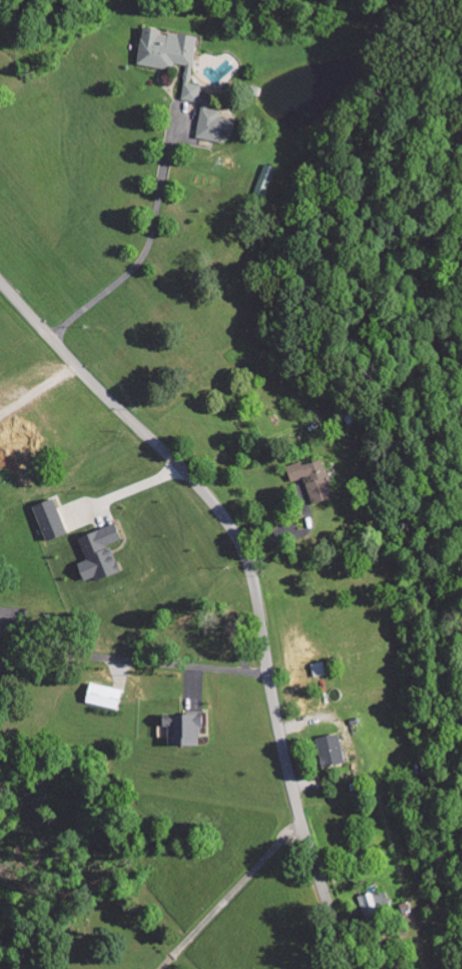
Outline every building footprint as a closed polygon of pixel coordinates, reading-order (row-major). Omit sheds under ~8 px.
[(143,63),(175,68),(176,61),(191,64),(186,98),(206,101),(200,137),(233,142),(237,118),(224,115),(225,109),(213,107),(215,95),(205,94),(207,84),(196,82),(203,36),(167,29),(167,28),(150,25),(143,63)] [(259,192),(271,195),(278,165),(266,162),(259,192)] [(316,503),(338,498),(329,458),(307,464),(307,461),(292,464),(296,481),(310,478),(316,503)] [(37,505),(50,541),(71,533),(58,498),(37,505)] [(124,571),(114,542),(126,538),(121,523),(82,536),(90,559),(83,561),(89,579),(98,576),(100,580),(124,571)] [(314,663),(316,676),(330,674),(327,660),(314,663)] [(121,709),(126,689),(94,681),(89,701),(121,709)] [(173,725),(173,745),(206,745),(206,712),(168,713),(168,726),(173,725)] [(349,763),(346,734),(323,736),(326,766),(349,763)] [(368,919),(396,914),(390,888),(362,894),(368,919)]
